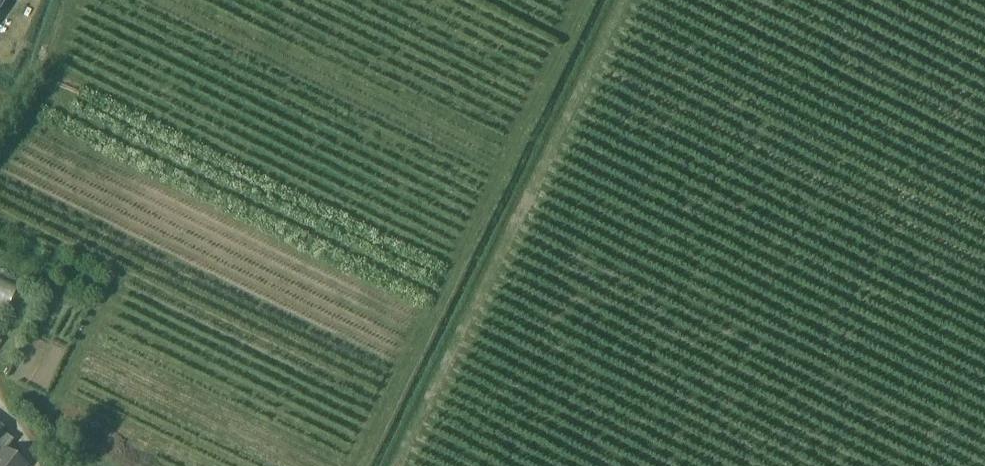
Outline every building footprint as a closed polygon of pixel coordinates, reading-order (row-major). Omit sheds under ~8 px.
[(9,0),(0,0),(0,13),(9,0)] [(0,278),(0,300),(10,304),(18,285),(0,278)] [(26,465),(6,450),(13,441),(0,430),(0,465),(26,465)]
